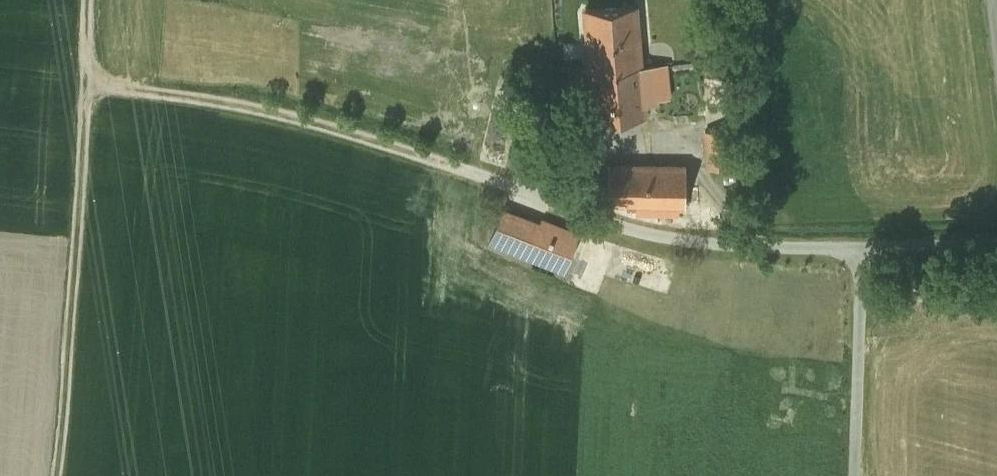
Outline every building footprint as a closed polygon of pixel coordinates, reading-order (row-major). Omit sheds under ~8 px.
[(637,5),(587,9),(595,126),(646,122),(637,5)] [(686,167),(609,164),(608,201),(684,204),(686,167)] [(580,234),(505,204),(490,241),(566,270),(580,234)]
